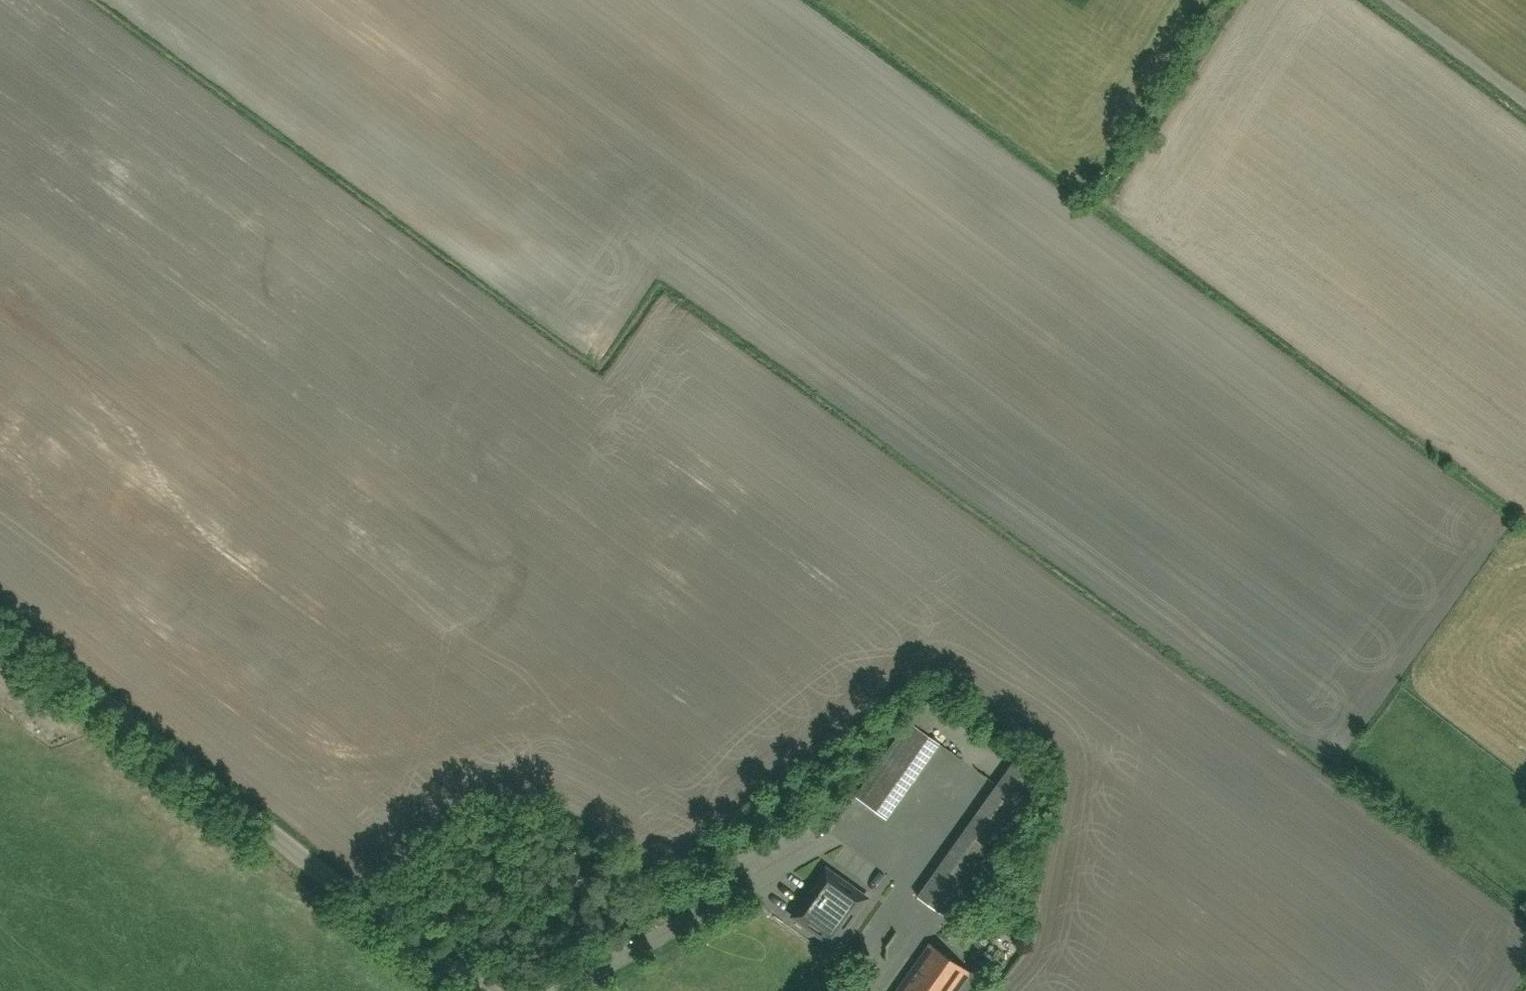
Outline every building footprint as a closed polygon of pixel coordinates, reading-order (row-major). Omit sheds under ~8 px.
[(940,743),(909,722),(856,797),(887,819),(940,743)] [(1014,760),(920,897),(951,918),(1045,782),(1014,760)] [(923,816),(938,790),(927,784),(913,810),(923,816)] [(805,920),(836,942),(867,898),(829,871),(802,909),(805,920)] [(971,973),(932,945),(898,990),(958,990),(971,973)]
